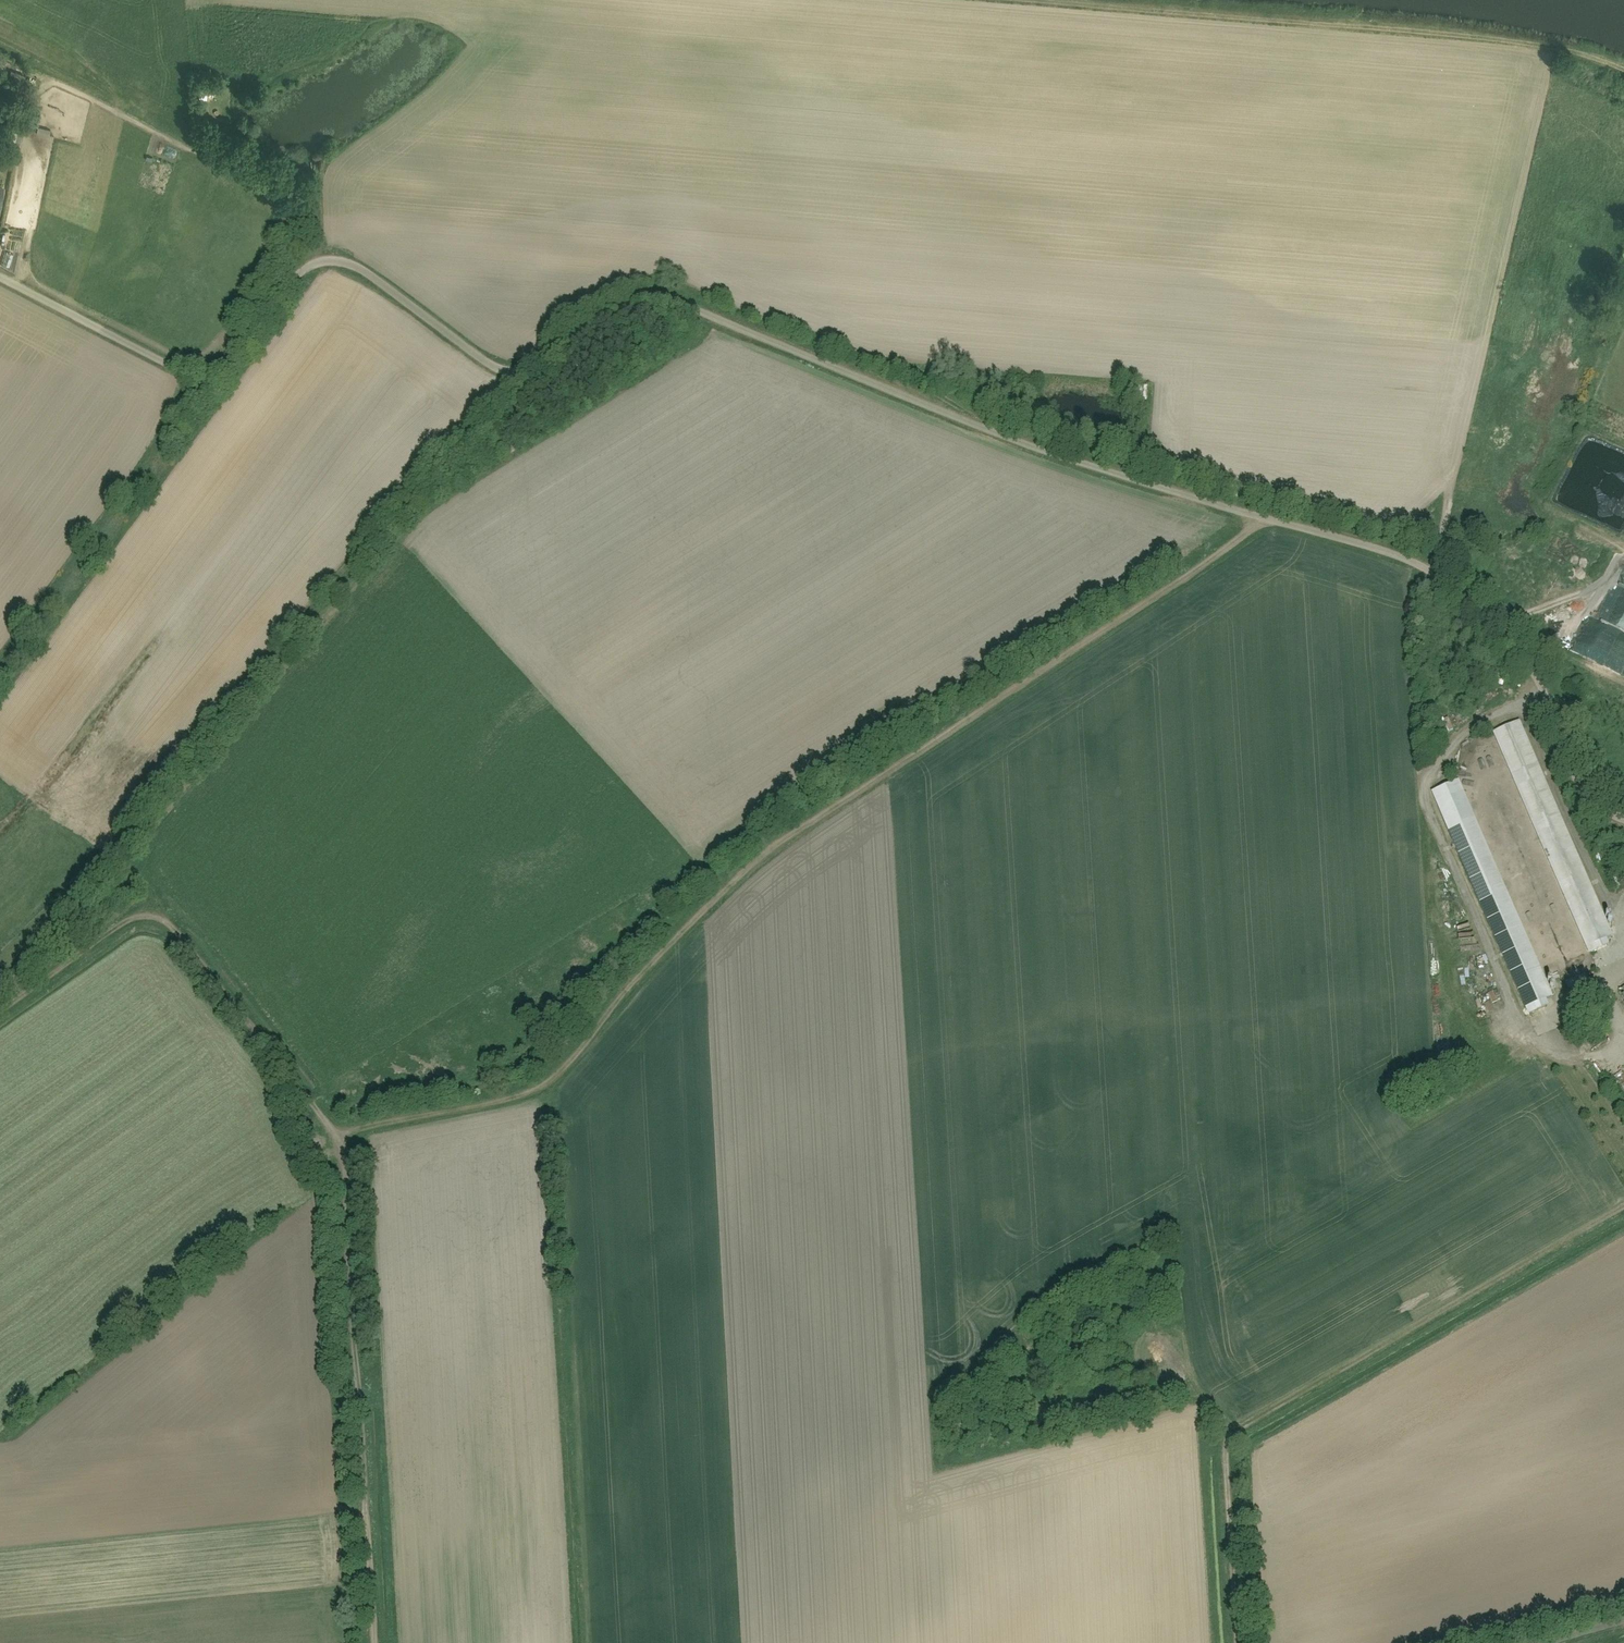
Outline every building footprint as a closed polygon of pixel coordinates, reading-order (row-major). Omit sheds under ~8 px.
[(1593,946),(1611,938),(1521,723),(1493,734),(1581,944),(1586,956),(1596,952),(1593,946)] [(1522,1010),(1526,1018),(1534,1015),(1531,1006),(1551,998),(1457,781),(1428,793),(1522,1010)]
